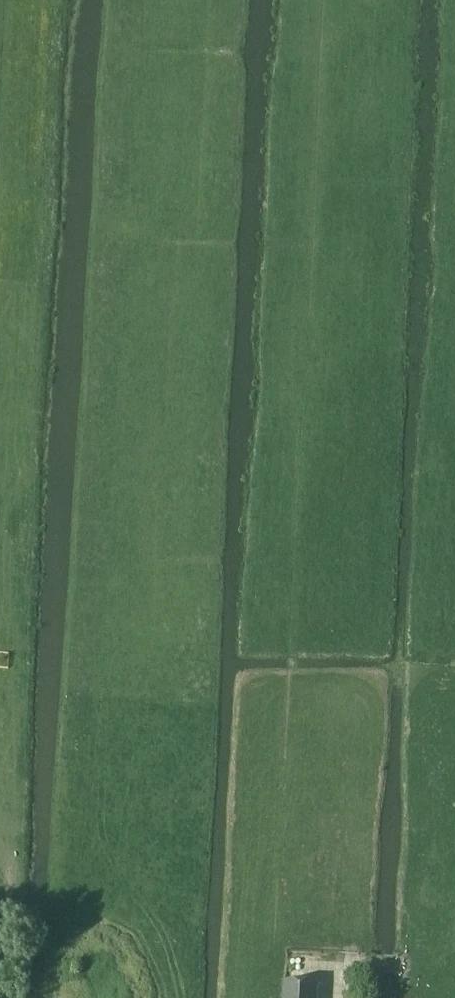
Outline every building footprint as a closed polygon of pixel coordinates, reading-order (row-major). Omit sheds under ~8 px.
[(283,997),(317,997),(318,986),(284,985),(283,997)]
